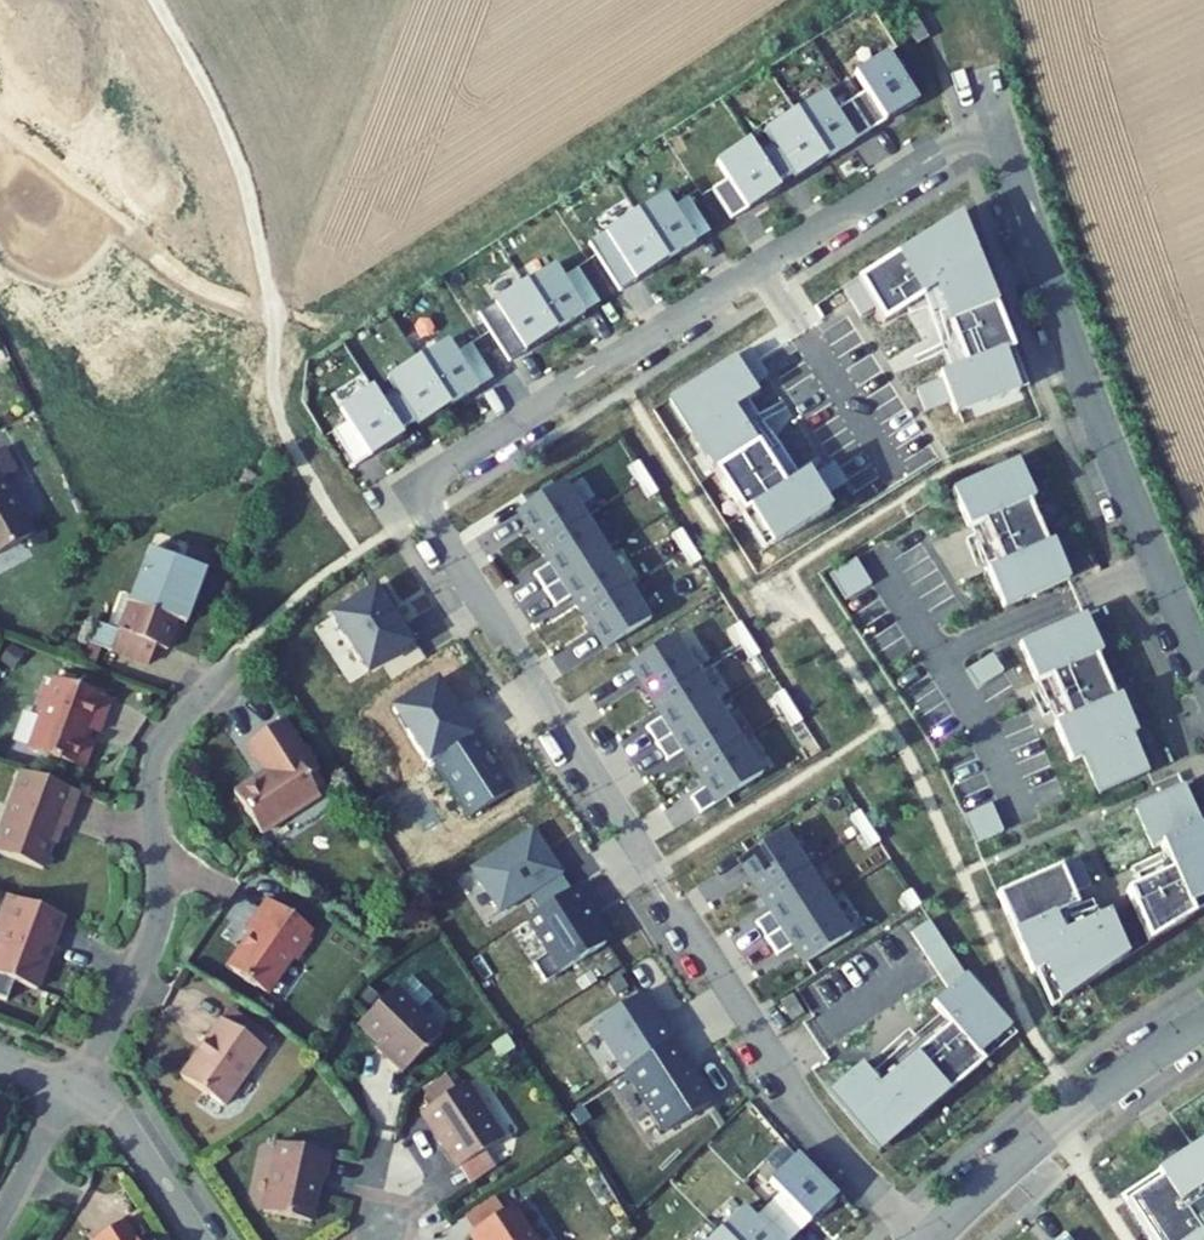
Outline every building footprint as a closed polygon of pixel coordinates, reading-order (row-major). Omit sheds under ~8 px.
[(929,39),(918,18),(906,25),(917,45),(929,39)] [(918,103),(887,55),(855,75),(865,92),(835,111),(824,94),(766,131),(774,144),(757,155),(749,142),(718,163),(728,180),(712,190),(732,221),(780,191),(777,186),(793,175),(796,180),(918,103)] [(696,243),(666,195),(606,233),(637,281),(696,243)] [(965,366),(941,376),(943,381),(919,391),(927,413),(952,404),(957,415),(1028,388),(961,215),(844,289),(863,318),(876,309),(886,324),(936,292),(965,366)] [(586,314),(555,266),(495,304),(526,352),(586,314)] [(479,389),(448,342),(389,379),(397,392),(380,402),(372,390),(340,410),(371,458),(403,437),(400,432),(416,422),(419,427),(479,389)] [(829,513),(804,474),(783,487),(734,410),(757,395),(735,360),(668,402),(765,554),(829,513)] [(35,534),(5,479),(17,471),(5,448),(0,451),(0,553),(35,534)] [(1035,500),(1018,462),(952,491),(969,529),(983,523),(1001,566),(988,572),(1004,609),(1070,581),(1054,543),(1048,546),(1029,503),(1035,500)] [(657,493),(639,464),(630,470),(648,499),(657,493)] [(519,511),(552,563),(534,574),(555,608),(573,596),(606,648),(650,620),(563,483),(519,511)] [(700,561),(681,532),(672,538),(691,567),(700,561)] [(88,643),(149,665),(156,647),(167,651),(178,622),(187,625),(207,571),(198,568),(198,566),(150,549),(120,631),(96,622),(88,643)] [(872,586),(856,559),(830,575),(846,602),(872,586)] [(404,622),(399,625),(376,590),(333,617),(369,673),(417,642),(404,622)] [(1102,655),(1086,617),(1020,646),(1036,683),(1050,678),(1068,720),(1055,727),(1071,764),(1083,759),(1100,796),(1148,775),(1132,738),(1137,735),(1121,697),(1116,700),(1097,657),(1102,655)] [(759,652),(741,624),(732,630),(750,658),(759,652)] [(632,665),(665,717),(646,729),(668,762),(686,750),(720,802),(763,774),(675,636),(632,665)] [(13,669),(24,652),(13,644),(1,661),(13,669)] [(1003,674),(991,657),(967,672),(977,688),(1003,674)] [(99,733),(112,699),(55,678),(51,689),(47,687),(37,713),(41,715),(29,749),(83,769),(90,749),(91,748),(91,746),(90,744),(90,743),(89,742),(88,740),(86,740),(90,730),(99,733)] [(441,679),(392,710),(427,766),(433,762),(476,736),(441,679)] [(802,721),(784,692),(775,698),(793,727),(802,721)] [(267,773),(235,794),(243,807),(311,762),(302,749),(283,720),(248,743),(267,773)] [(476,736),(433,762),(469,819),(511,792),(476,736)] [(316,759),(307,745),(302,749),(311,762),(316,759)] [(317,773),(317,772),(312,764),(311,762),(243,807),(261,834),(319,797),(316,792),(325,787),(317,773)] [(22,771),(0,831),(0,854),(42,870),(58,825),(65,828),(79,792),(22,771)] [(1184,790),(1136,811),(1153,851),(1161,847),(1172,873),(1127,893),(1149,946),(1194,918),(1190,908),(1203,901),(1203,836),(1184,790)] [(1004,833),(992,805),(968,815),(964,817),(976,845),(1004,833)] [(879,841),(861,813),(851,819),(870,847),(879,841)] [(534,966),(546,984),(606,946),(582,908),(585,907),(574,890),(571,892),(560,876),(561,875),(533,831),(472,871),(500,914),(532,894),(542,911),(527,920),(550,956),(534,966)] [(741,860),(774,912),(756,924),(777,957),(796,946),(807,964),(851,936),(786,832),(741,860)] [(1091,888),(1079,860),(998,895),(1033,975),(1045,970),(1060,1005),(1127,960),(1108,916),(1062,936),(1054,918),(1078,907),(1073,896),(1091,888)] [(911,913),(921,907),(911,892),(901,898),(911,913)] [(8,896),(0,918),(0,976),(37,989),(45,966),(44,964),(49,948),(52,949),(63,917),(8,896)] [(311,930),(267,899),(244,932),(251,936),(250,944),(244,946),(232,964),(234,972),(265,994),(291,957),(299,957),(308,944),(306,936),(311,930)] [(966,977),(930,922),(913,934),(950,991),(933,1006),(951,1026),(880,1087),(862,1066),(829,1094),(874,1146),(906,1119),(912,1126),(986,1063),(980,1057),(1011,1030),(966,977)] [(420,1011),(432,998),(411,977),(398,990),(420,1011)] [(442,1033),(420,1011),(398,990),(396,987),(359,1024),(391,1055),(388,1058),(403,1073),(442,1033)] [(628,1072),(667,1133),(712,1105),(685,1064),(688,1062),(675,1042),(673,1043),(663,1027),(660,1028),(640,997),(590,1029),(620,1077),(628,1072)] [(793,997),(781,1003),(793,1022),(804,1016),(793,997)] [(229,1008),(221,1019),(264,1049),(272,1038),(229,1008)] [(181,1077),(224,1107),(264,1049),(221,1019),(181,1077)] [(492,1045),(500,1058),(513,1050),(505,1037),(492,1045)] [(459,1167),(484,1151),(505,1137),(469,1082),(420,1113),(434,1135),(437,1133),(459,1167)] [(1193,1147),(1119,1196),(1149,1239),(1203,1239),(1203,1140),(1193,1147)] [(325,1179),(330,1154),(323,1152),(313,1150),(279,1143),(264,1213),(311,1222),(320,1178),(325,1179)] [(459,1167),(469,1182),(494,1166),(484,1151),(459,1167)] [(836,1199),(797,1156),(762,1193),(800,1233),(836,1199)] [(504,1212),(495,1197),(464,1216),(473,1231),(504,1212)] [(534,1236),(533,1237),(513,1206),(504,1212),(473,1231),(470,1234),(473,1239),(537,1239),(534,1236)] [(744,1209),(712,1239),(775,1239),(744,1209)] [(125,1221),(96,1239),(136,1239),(125,1221)]
